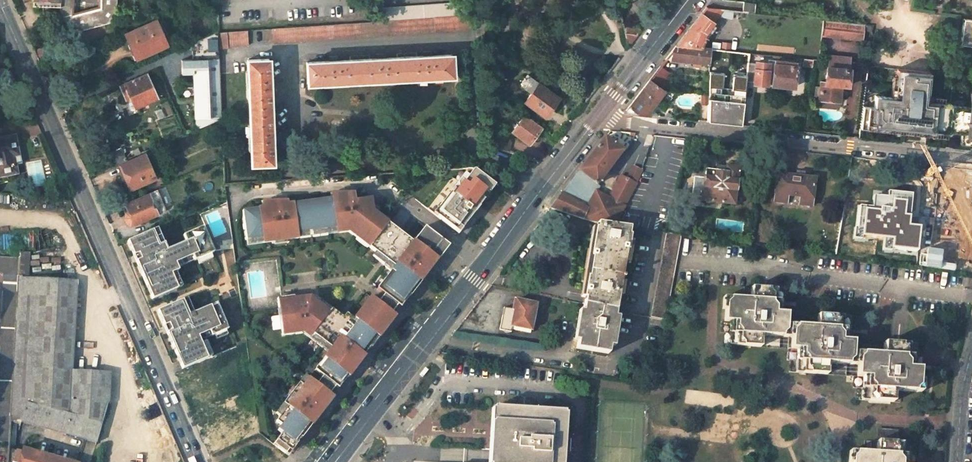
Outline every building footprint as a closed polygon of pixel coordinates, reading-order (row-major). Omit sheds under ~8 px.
[(60,0),(59,7),(59,9),(69,34),(74,33),(104,24),(116,21),(116,15),(116,0),(99,0),(98,8),(73,15),(73,0),(60,0)] [(755,12),(755,2),(743,1),(742,11),(755,12)] [(467,2),(379,8),(380,21),(468,15),(467,2)] [(675,45),(699,48),(705,35),(725,9),(705,6),(675,45)] [(270,29),(272,43),(475,29),(474,14),(468,15),(380,21),(270,29)] [(963,17),(959,43),(971,45),(971,18),(963,17)] [(823,20),(821,36),(840,38),(842,22),(823,20)] [(104,24),(106,30),(116,27),(116,21),(104,24)] [(156,21),(126,34),(137,58),(166,45),(156,21)] [(842,22),(840,38),(862,40),(864,24),(842,22)] [(227,46),(248,45),(246,30),(218,32),(218,49),(227,48),(227,46)] [(218,32),(218,31),(191,43),(191,59),(180,59),(181,74),(192,73),(194,118),(196,118),(196,128),(221,117),(218,49),(218,32)] [(56,55),(53,44),(35,50),(39,60),(56,55)] [(665,59),(709,63),(710,49),(699,48),(675,45),(665,59)] [(451,55),(305,62),(307,83),(453,76),(451,55)] [(819,82),(817,100),(837,102),(839,85),(847,86),(849,70),(841,69),(842,57),(827,55),(824,82),(819,82)] [(812,59),(802,58),(801,65),(811,66),(812,59)] [(267,59),(247,59),(249,115),(251,164),(272,163),(270,118),(267,59)] [(770,84),(770,85),(793,88),(795,63),(767,60),(767,64),(765,84),(770,84)] [(753,82),(753,84),(765,85),(765,84),(767,64),(755,63),(755,64),(747,64),(745,82),(753,82)] [(662,90),(668,81),(664,78),(667,73),(659,67),(649,80),(662,90)] [(928,72),(896,69),(895,76),(897,76),(895,97),(889,97),(874,95),(873,107),(862,106),(860,128),(871,129),(871,128),(871,124),(886,125),(886,129),(925,133),(926,129),(937,131),(937,134),(946,135),(946,130),(949,104),(949,103),(941,102),(924,100),(924,95),(925,89),(927,89),(928,72)] [(712,120),(737,123),(737,120),(741,120),(746,75),(733,74),(732,87),(725,87),(721,86),(723,73),(709,72),(708,94),(708,117),(712,117),(712,120)] [(157,99),(146,74),(120,86),(124,96),(128,94),(134,108),(157,99)] [(557,98),(527,75),(521,83),(523,87),(531,93),(524,102),(543,116),(549,109),(551,110),(557,102),(555,100),(557,98)] [(895,97),(897,76),(895,76),(891,75),(889,97),(895,97)] [(662,90),(649,80),(625,110),(631,112),(650,114),(651,108),(664,91),(662,90)] [(89,99),(80,103),(83,109),(92,105),(89,99)] [(949,104),(946,130),(960,131),(959,138),(971,139),(971,107),(968,106),(949,104)] [(525,115),(512,131),(528,144),(541,127),(525,115)] [(506,151),(510,140),(493,134),(493,146),(506,151)] [(598,189),(602,184),(599,182),(624,149),(607,135),(552,206),(584,218),(595,222),(598,222),(617,224),(637,182),(622,174),(610,196),(598,189)] [(0,138),(0,175),(15,171),(12,155),(17,154),(13,136),(0,138)] [(143,153),(119,164),(124,175),(125,174),(131,189),(155,179),(143,153)] [(27,180),(42,179),(41,161),(26,162),(27,180)] [(705,168),(701,198),(734,202),(735,189),(738,186),(738,182),(736,180),(737,167),(735,166),(736,165),(735,164),(730,163),(728,164),(728,166),(725,165),(725,170),(716,170),(705,168)] [(224,178),(234,178),(234,165),(223,165),(224,178)] [(496,184),(474,168),(457,191),(453,188),(433,214),(454,230),(458,225),(462,229),(484,200),(482,199),(493,185),(495,185),(496,184)] [(971,185),(971,170),(947,168),(944,181),(971,185)] [(776,173),(773,200),(786,202),(786,195),(799,196),(798,204),(810,205),(814,178),(802,177),(795,176),(776,173)] [(165,210),(156,190),(125,204),(129,212),(126,214),(125,218),(127,222),(131,224),(165,210)] [(285,453),(288,449),(290,451),(297,442),(296,441),(300,437),(301,438),(308,428),(311,425),(307,422),(313,414),(317,417),(332,396),(328,393),(335,386),(337,388),(347,376),(348,377),(364,355),(363,355),(366,351),(369,347),(370,348),(395,316),(390,313),(394,308),(396,305),(400,307),(409,296),(420,282),(418,281),(421,277),(424,273),(425,274),(437,259),(438,260),(449,245),(424,227),(413,242),(373,208),(370,199),(354,202),(353,193),(330,194),(330,199),(288,205),(287,201),(260,200),(261,208),(243,211),(247,240),(247,246),(263,244),(275,242),(274,239),(286,237),(286,240),(298,239),(339,233),(348,232),(356,238),(359,234),(373,244),(370,248),(394,266),(376,289),(384,294),(381,298),(378,302),(374,300),(371,305),(367,302),(350,324),(314,296),(304,298),(294,299),(294,296),(281,298),(277,298),(279,309),(282,335),(303,333),(311,338),(314,334),(332,348),(315,370),(323,376),(317,384),(309,378),(303,386),(299,382),(283,403),(287,406),(276,421),(281,425),(277,429),(282,433),(273,444),(285,453)] [(849,209),(842,208),(836,248),(843,249),(846,229),(856,231),(859,207),(849,206),(849,209)] [(875,219),(873,231),(918,237),(921,218),(873,212),(872,219),(875,219)] [(34,220),(21,219),(19,250),(32,251),(34,220)] [(598,222),(598,227),(596,227),(591,257),(593,257),(591,267),(589,275),(588,275),(585,294),(587,295),(586,298),(585,303),(617,308),(617,303),(623,267),(626,249),(628,249),(630,234),(629,233),(629,226),(598,222)] [(157,229),(152,231),(160,248),(165,246),(157,229)] [(175,272),(178,271),(175,264),(180,261),(191,256),(193,261),(213,253),(203,230),(183,238),(186,245),(167,253),(165,246),(160,248),(152,231),(127,241),(133,256),(138,254),(141,260),(136,262),(152,300),(177,289),(171,274),(175,272)] [(666,231),(649,315),(665,318),(683,234),(666,231)] [(837,244),(829,243),(828,253),(835,254),(836,252),(837,244)] [(76,282),(33,280),(34,256),(19,255),(19,257),(9,414),(65,429),(64,433),(85,439),(79,461),(90,461),(108,401),(110,401),(110,373),(71,371),(76,282)] [(3,274),(0,330),(0,440),(8,441),(9,422),(9,418),(9,414),(19,257),(0,256),(0,272),(3,274)] [(193,261),(191,256),(180,261),(182,266),(193,261)] [(175,272),(171,274),(177,289),(182,287),(175,272)] [(728,298),(726,320),(736,320),(736,326),(739,331),(739,337),(741,341),(741,345),(761,347),(762,334),(789,336),(789,349),(801,350),(801,353),(804,360),(803,365),(806,369),(806,373),(825,375),(826,361),(854,364),(854,377),(866,378),(865,381),(869,387),(869,393),(872,397),(871,402),(890,403),(891,391),(915,392),(917,370),(904,368),(904,365),(901,360),(902,356),(897,348),(897,344),(881,343),(880,355),(852,353),(853,340),(840,339),(840,336),(836,331),(837,326),(832,319),(833,316),(815,315),(814,326),(786,324),(787,313),(774,312),(774,308),(771,305),(772,298),(768,292),(769,288),(750,287),(750,300),(728,298)] [(513,308),(503,306),(499,329),(511,331),(512,325),(531,329),(537,301),(515,297),(513,308)] [(187,299),(182,301),(189,316),(193,314),(187,299)] [(198,363),(211,357),(208,350),(203,352),(197,337),(210,332),(212,337),(228,330),(216,304),(193,314),(189,316),(182,301),(157,312),(164,327),(168,325),(172,332),(167,334),(182,370),(198,363)] [(579,347),(607,352),(609,341),(612,342),(618,312),(616,312),(617,308),(585,303),(585,306),(582,306),(577,335),(581,336),(579,347)] [(204,340),(212,337),(210,332),(197,337),(203,352),(208,350),(204,340)] [(198,363),(201,385),(240,380),(236,346),(221,353),(222,365),(214,366),(213,356),(211,357),(198,363)] [(423,376),(429,369),(425,367),(420,374),(423,376)] [(563,413),(493,408),(489,461),(559,461),(563,413)] [(9,418),(64,433),(65,429),(9,414),(9,418)] [(14,447),(16,423),(9,422),(8,441),(7,445),(14,447)] [(900,461),(896,456),(897,447),(895,445),(896,441),(892,441),(892,429),(876,427),(874,453),(851,451),(850,461),(900,461)] [(22,449),(14,447),(7,445),(6,461),(19,461),(22,449)] [(22,447),(22,449),(19,461),(75,461),(22,447)]
